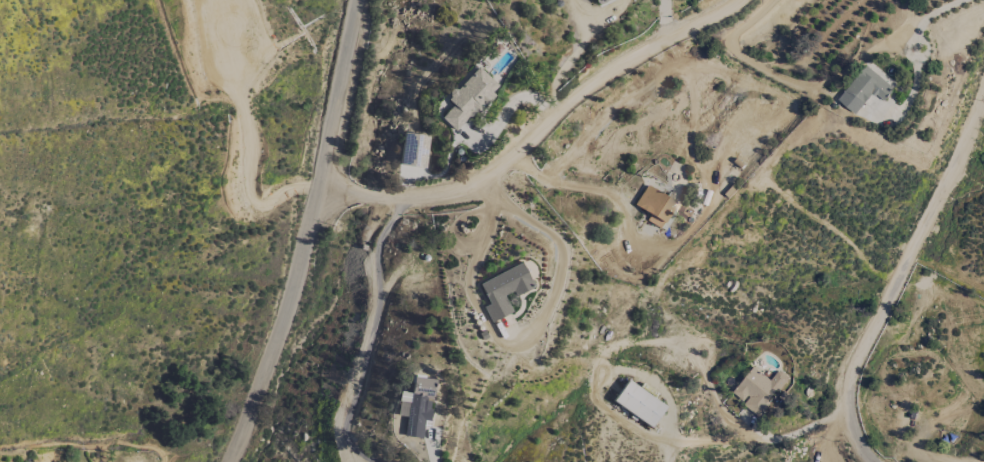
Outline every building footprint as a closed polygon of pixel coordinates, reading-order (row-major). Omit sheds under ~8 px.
[(455,133),(493,94),(491,92),(497,85),(475,64),(434,108),(441,115),(439,118),(455,133)] [(883,100),(893,87),(864,64),(836,100),(854,114),(872,92),(883,100)] [(423,169),(429,137),(402,132),(397,164),(423,169)] [(660,229),(674,202),(658,193),(650,209),(643,205),(645,200),(639,197),(634,206),(649,214),(645,221),(660,229)] [(478,282),(488,305),(484,307),(491,322),(512,313),(504,295),(513,291),(515,296),(532,288),(521,263),(478,282)] [(770,379),(752,366),(736,387),(740,389),(734,397),(758,415),(788,376),(778,369),(770,379)] [(411,375),(402,436),(420,438),(422,426),(427,427),(433,379),(411,375)] [(664,403),(623,381),(611,404),(651,426),(664,403)]
